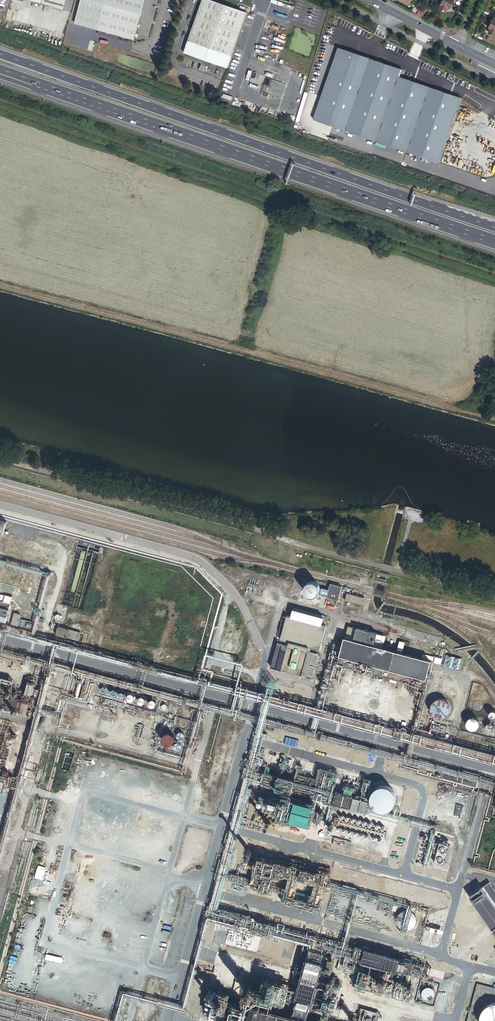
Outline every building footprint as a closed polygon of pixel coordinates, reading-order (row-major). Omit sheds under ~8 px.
[(64,0),(19,0),(61,11),(64,0)] [(106,0),(80,0),(74,25),(98,31),(106,0)] [(98,31),(132,40),(143,0),(106,0),(98,31)] [(246,13),(207,0),(201,0),(183,54),(227,69),(246,13)] [(452,3),(446,0),(443,0),(441,4),(442,4),(440,9),(446,12),(448,7),(450,8),(452,3)] [(423,15),(427,8),(421,5),(418,13),(423,15)] [(132,40),(98,31),(97,35),(131,44),(132,40)] [(350,53),(337,48),(312,120),(438,164),(460,99),(398,78),(401,71),(360,56),(350,53)] [(319,591),(319,590),(319,589),(319,588),(318,587),(318,586),(317,585),(317,584),(316,584),(315,583),(314,583),(313,583),(312,583),(311,583),(310,583),(309,583),(308,583),(308,584),(307,584),(306,585),(305,586),(305,587),(304,588),(304,589),(304,590),(304,591),(304,592),(305,593),(305,594),(305,595),(306,596),(307,596),(308,597),(309,598),(310,598),(311,598),(312,598),(313,598),(314,598),(315,597),(316,597),(317,596),(318,595),(318,594),(319,593),(319,592),(319,591)] [(341,588),(330,585),(329,590),(321,588),(319,596),(327,598),(326,599),(337,602),(341,588)] [(7,611),(11,598),(0,594),(0,609),(7,611)] [(364,599),(347,595),(345,602),(361,607),(364,599)] [(322,618),(291,609),(289,617),(287,617),(280,640),(288,642),(287,646),(277,643),(270,668),(312,679),(319,655),(309,652),(310,648),(319,651),(326,627),(320,626),(322,618)] [(19,616),(14,615),(10,628),(28,632),(28,631),(30,631),(31,625),(30,625),(30,623),(18,620),(19,616)] [(401,651),(404,642),(436,650),(440,634),(407,625),(403,642),(398,641),(396,649),(401,651)] [(80,634),(58,628),(55,636),(77,643),(80,634)] [(429,661),(373,646),(376,634),(355,629),(352,641),(343,639),(337,665),(401,681),(409,683),(422,687),(429,661)] [(14,681),(2,678),(0,683),(4,684),(4,683),(8,684),(7,685),(12,687),(14,681)] [(31,696),(34,685),(28,683),(25,694),(31,696)] [(449,712),(449,711),(449,710),(449,709),(449,707),(449,706),(449,705),(448,704),(447,703),(447,702),(446,701),(445,700),(444,700),(443,699),(441,699),(440,699),(439,699),(438,699),(436,699),(435,700),(434,700),(433,701),(432,702),(432,703),(431,704),(430,705),(430,706),(430,707),(430,709),(430,710),(430,711),(430,712),(431,713),(432,714),(432,715),(433,716),(434,717),(435,717),(436,718),(438,718),(439,718),(440,718),(441,718),(442,718),(444,718),(445,717),(446,716),(447,715),(447,714),(448,713),(449,712)] [(477,725),(477,723),(477,722),(477,720),(476,719),(474,718),(473,718),(472,718),(470,718),(469,718),(468,719),(467,720),(466,722),(466,723),(466,724),(466,726),(467,727),(468,728),(469,729),(471,729),(472,729),(474,729),(475,728),(476,727),(477,726),(477,725)] [(444,726),(432,723),(430,728),(443,731),(444,726)] [(492,729),(493,728),(493,727),(492,726),(492,725),(491,725),(491,724),(490,724),(488,723),(487,724),(486,724),(486,725),(485,725),(484,726),(484,727),(484,728),(485,729),(485,730),(486,731),(487,732),(488,732),(489,732),(490,732),(491,731),(492,730),(492,729)] [(174,741),(174,740),(174,738),(173,737),(172,736),(171,735),(170,734),(168,734),(167,734),(165,735),(164,736),(163,737),(162,738),(162,740),(162,741),(163,743),(163,744),(165,745),(166,746),(167,746),(169,746),(170,746),(172,745),(173,744),(174,743),(174,741)] [(256,823),(269,826),(277,795),(280,796),(282,787),(264,782),(262,791),(264,791),(256,823)] [(393,800),(393,799),(393,797),(393,795),(392,794),(392,792),(391,791),(390,789),(389,788),(387,787),(386,786),(384,786),(382,785),(381,785),(379,785),(377,785),(376,786),(374,786),(373,787),(371,788),(370,789),(369,790),(368,792),(367,793),(367,795),(366,797),(366,798),(366,800),(367,802),(367,803),(368,805),(369,806),(370,808),(371,809),(372,810),(374,811),(376,811),(377,812),(379,812),(381,812),(382,812),(384,811),(386,811),(387,810),(388,809),(390,808),(391,806),(392,805),(392,804),(393,802),(393,800)] [(469,897),(494,934),(494,893),(488,883),(469,897)] [(416,921),(416,919),(415,918),(415,917),(415,916),(414,915),(413,914),(412,913),(411,912),(410,911),(409,911),(407,910),(406,910),(405,910),(403,910),(402,911),(401,911),(400,912),(399,912),(398,913),(397,914),(396,915),(395,917),(395,918),(395,919),(395,921),(395,922),(395,923),(395,925),(396,926),(397,927),(397,928),(398,929),(399,930),(401,930),(402,931),(403,931),(404,931),(406,931),(407,931),(408,931),(410,930),(411,930),(412,929),(413,928),(414,927),(414,926),(415,925),(415,923),(416,922),(416,921)] [(317,963),(301,959),(289,1007),(305,1011),(317,963)] [(360,984),(358,992),(414,1007),(416,998),(406,995),(407,991),(372,982),(370,986),(360,984)] [(493,1002),(491,1002),(489,1003),(487,1003),(485,1004),(483,1006),(481,1007),(480,1009),(479,1011),(478,1013),(477,1015),(477,1017),(477,1019),(477,1020),(494,1020),(494,1002),(493,1002)]
